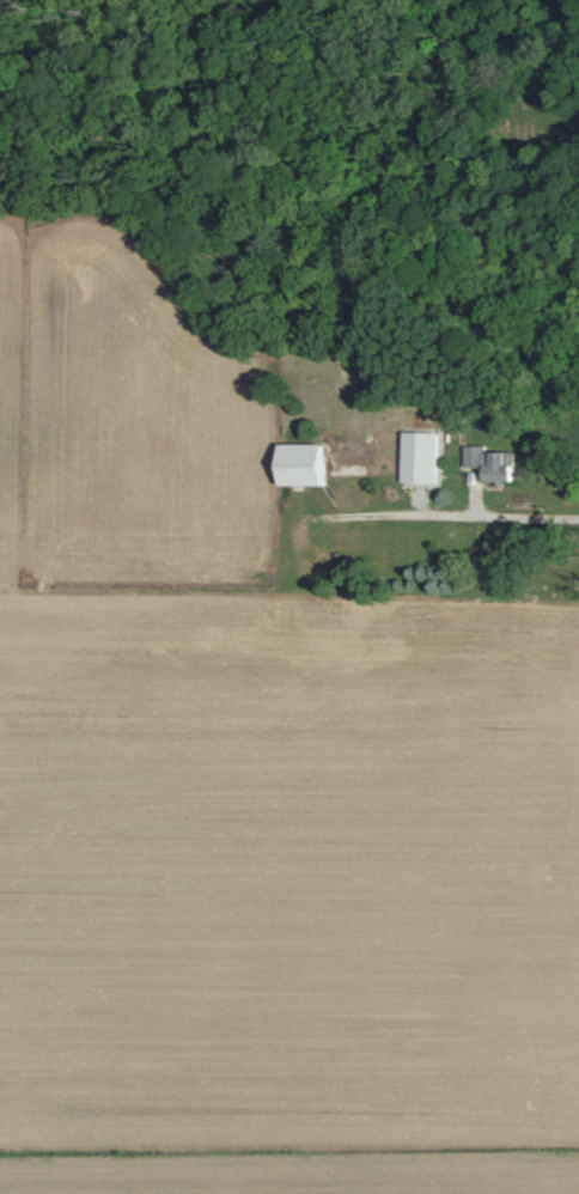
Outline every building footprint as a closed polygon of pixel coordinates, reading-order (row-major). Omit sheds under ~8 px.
[(321,484),(320,443),(271,444),(272,485),(321,484)] [(481,451),(481,445),(459,445),(459,466),(478,467),(478,480),(505,480),(505,465),(510,465),(510,451),(481,451)]
